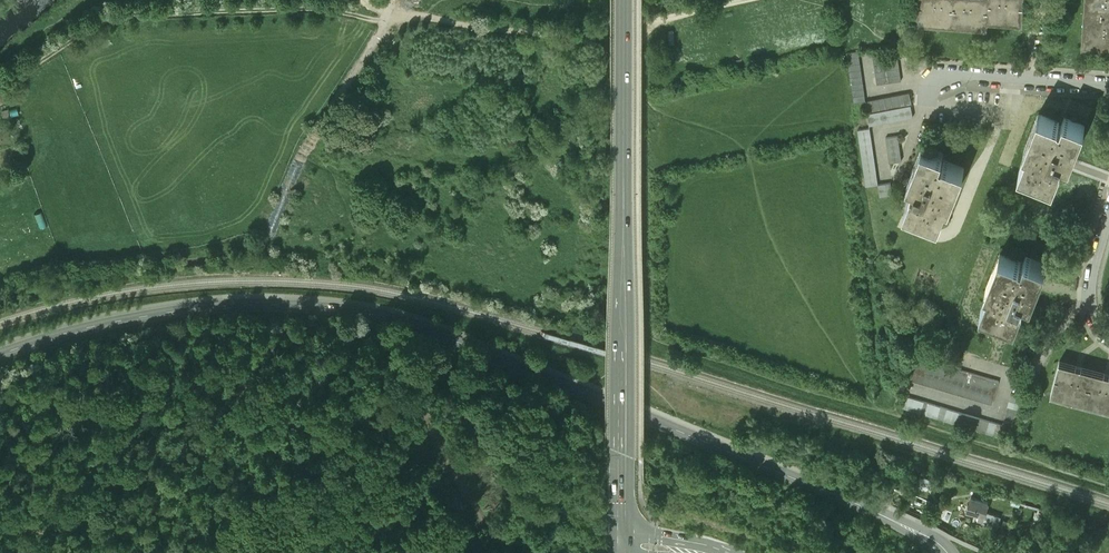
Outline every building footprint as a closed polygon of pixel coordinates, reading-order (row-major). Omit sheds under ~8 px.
[(917,19),(987,24),(988,17),(1022,20),(1024,0),(919,0),(917,19)] [(1082,43),(1108,45),(1108,0),(1085,0),(1082,43)] [(858,51),(846,52),(853,96),(865,94),(858,51)] [(885,51),(872,52),(877,84),(889,82),(886,57),(885,51)] [(898,55),(886,57),(889,82),(901,80),(898,55)] [(910,92),(866,101),(868,113),(911,105),(912,104),(910,92)] [(868,113),(867,113),(869,125),(913,117),(911,105),(868,113)] [(1062,123),(1039,113),(1024,150),(1027,151),(1019,171),(1054,185),(1064,160),(1070,162),(1085,125),(1064,117),(1062,123)] [(870,128),(858,130),(866,186),(878,184),(870,128)] [(898,136),(886,137),(890,162),(902,161),(898,136)] [(943,153),(922,145),(908,182),(915,185),(914,189),(912,189),(904,209),(939,223),(947,203),(950,204),(964,168),(941,158),(943,153)] [(891,182),(878,184),(880,196),(893,194),(891,182)] [(1081,226),(1070,223),(1068,228),(1079,232),(1081,226)] [(1023,262),(1000,253),(985,290),(988,291),(981,311),(1015,324),(1025,299),(1032,302),(1046,265),(1025,257),(1023,262)] [(999,382),(913,357),(909,369),(995,394),(999,382)] [(1059,362),(1051,395),(1108,410),(1108,375),(1059,362)] [(995,394),(909,369),(906,381),(992,405),(995,394)] [(1011,395),(1002,426),(1014,429),(1022,398),(1011,395)] [(1002,426),(904,397),(901,409),(999,437),(1002,426)] [(988,504),(971,499),(967,512),(976,514),(984,517),(988,504)] [(984,517),(976,514),(974,521),(981,524),(984,517)] [(1000,518),(989,515),(986,524),(997,527),(1000,518)] [(986,524),(981,524),(974,521),(971,531),(991,539),(995,537),(998,538),(1002,529),(997,527),(986,524)]
